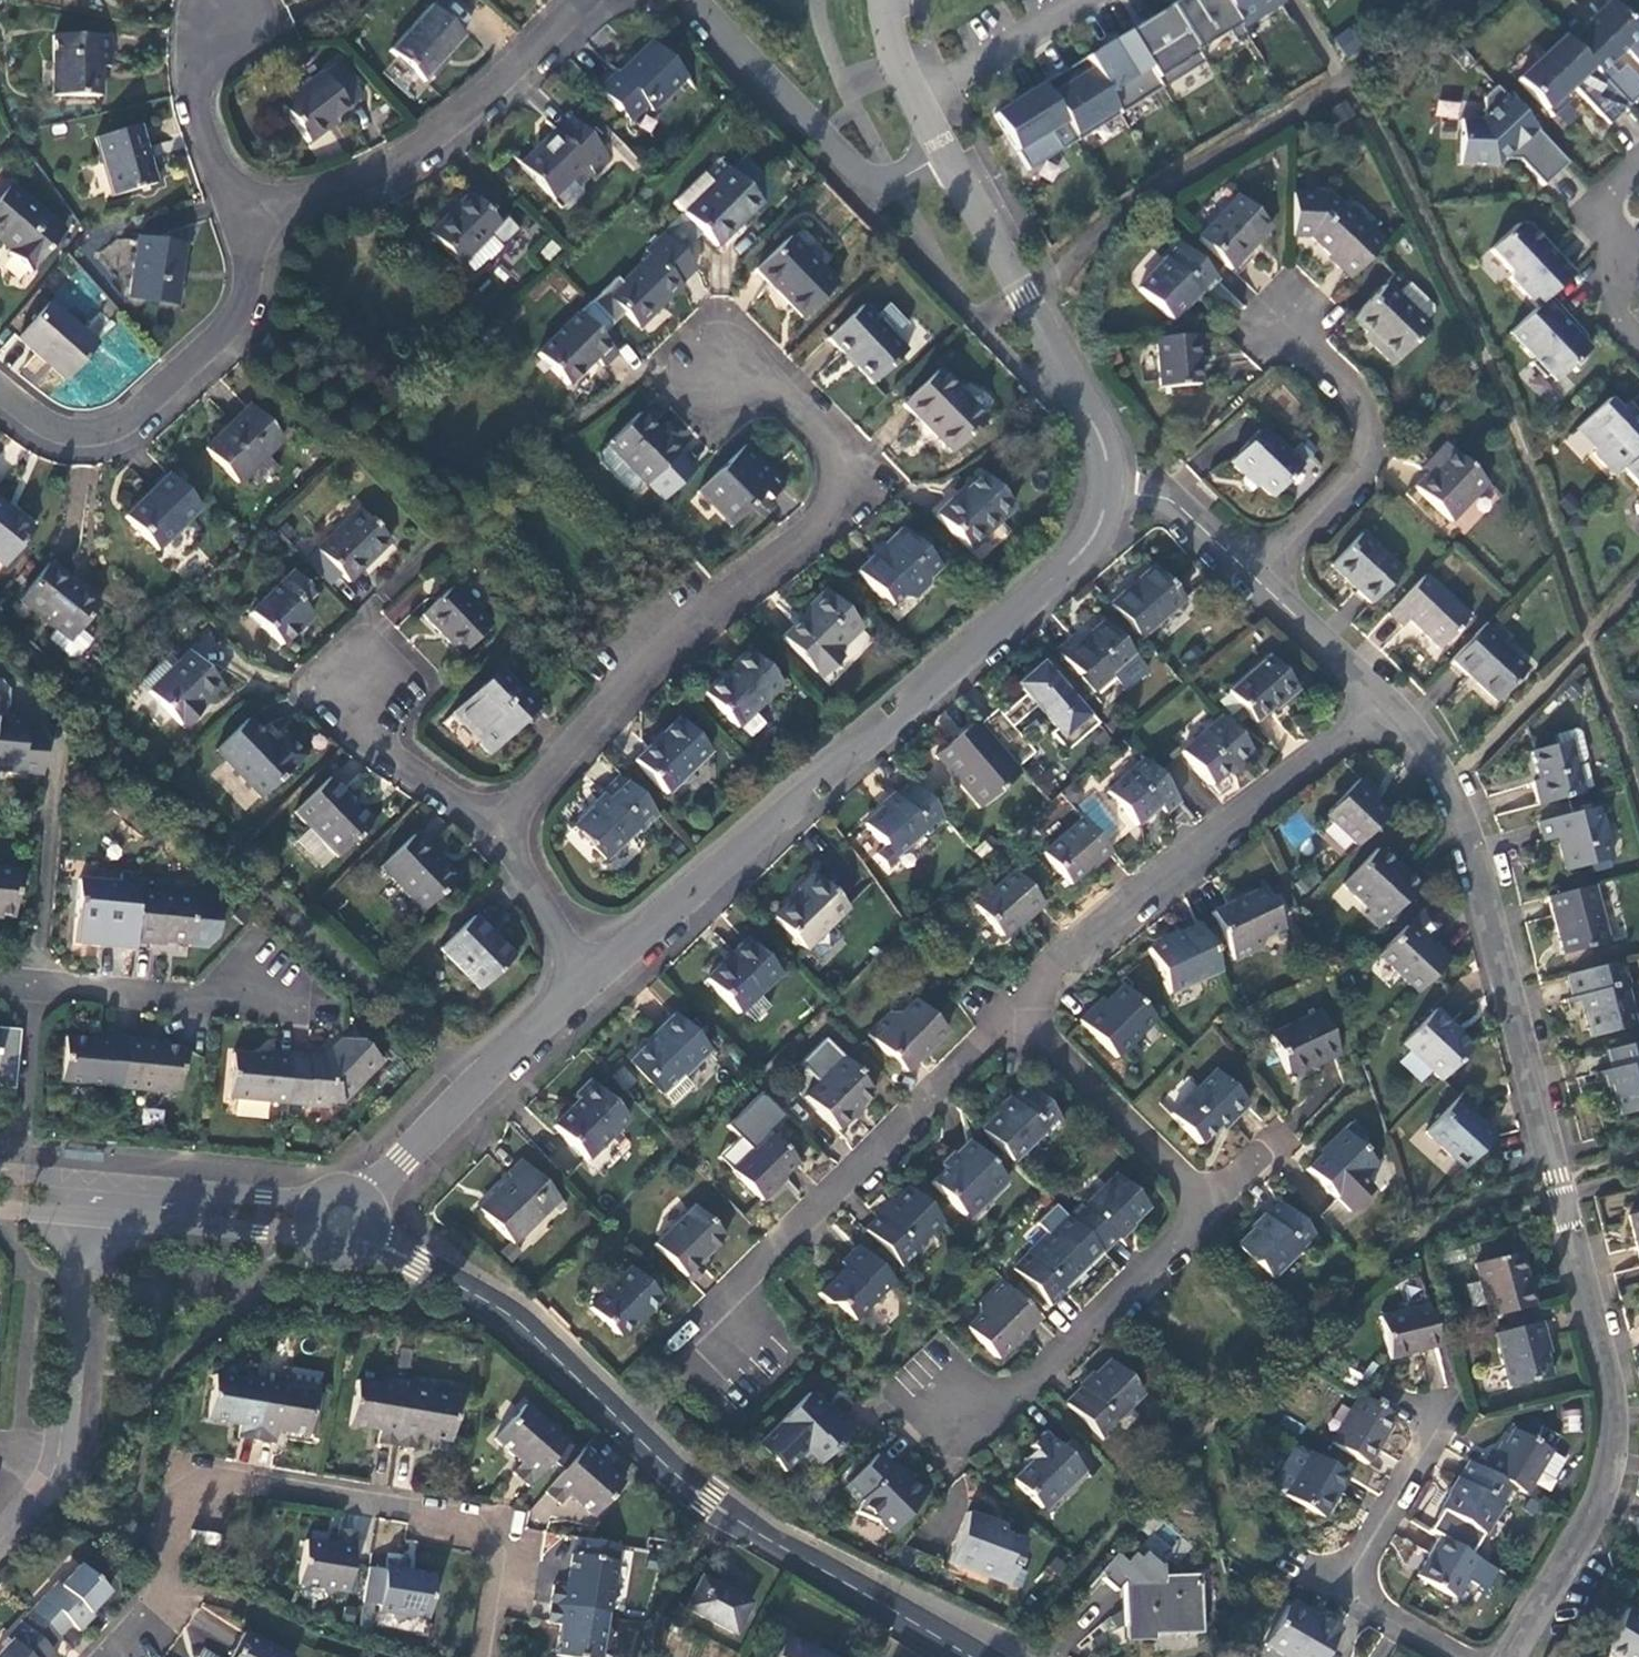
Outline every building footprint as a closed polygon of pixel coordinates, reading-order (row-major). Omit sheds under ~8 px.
[(1230,37),(1238,49),(1250,41),(1244,33),(1223,0),(1200,0),(1193,5),(1189,1),(1172,12),(1175,16),(1200,56),(1230,37)] [(1244,33),(1286,7),(1282,0),(1223,0),(1244,33)] [(1571,46),(1631,109),(1638,101),(1638,82),(1626,68),(1618,76),(1610,68),(1616,63),(1614,61),(1625,51),(1626,52),(1638,41),(1638,31),(1613,3),(1591,23),(1593,25),(1571,46)] [(463,37),(429,7),(390,52),(423,82),(463,37)] [(1172,12),(1146,28),(1152,37),(1159,33),(1156,28),(1175,16),(1172,12)] [(1130,38),(1165,94),(1207,68),(1200,56),(1175,16),(1156,28),(1159,33),(1152,37),(1146,28),(1130,38)] [(1334,34),(1342,55),(1366,46),(1358,25),(1334,34)] [(111,37),(52,36),(52,95),(100,96),(100,66),(111,66),(111,37)] [(1089,68),(1123,121),(1165,94),(1130,38),(1101,55),(1105,62),(1092,71),(1088,63),(1087,64),(1089,68)] [(1566,40),(1519,83),(1554,120),(1573,102),(1567,95),(1574,89),(1611,128),(1631,109),(1571,46),(1566,40)] [(684,79),(649,43),(618,73),(616,71),(598,90),(629,122),(648,105),(653,110),(684,79)] [(1105,62),(1101,55),(1088,63),(1092,71),(1105,62)] [(362,97),(335,63),(278,104),(309,143),(335,124),(331,120),(362,97)] [(1087,64),(1063,80),(1065,83),(1089,68),(1087,64)] [(1063,80),(1045,90),(1077,143),(1101,128),(1104,132),(1123,121),(1089,68),(1065,83),(1063,80)] [(996,121),(1018,158),(1051,138),(1063,157),(1080,146),(1077,143),(1045,90),(996,121)] [(1521,162),(1546,189),(1570,166),(1498,90),(1486,101),(1485,125),(1462,124),(1460,168),(1502,170),(1510,161),(1521,162)] [(1435,116),(1460,118),(1462,101),(1436,99),(1435,116)] [(610,160),(569,118),(521,166),(552,198),(588,164),(596,172),(610,160)] [(156,185),(139,126),(98,138),(115,197),(156,185)] [(1104,132),(1101,128),(1077,143),(1080,146),(1080,147),(1104,132)] [(717,248),(761,204),(728,170),(683,215),(717,248)] [(11,185),(0,199),(0,238),(16,251),(12,257),(32,272),(66,230),(11,185)] [(1328,195),(1289,194),(1290,236),(1309,236),(1339,264),(1337,266),(1349,280),(1385,242),(1372,230),(1368,234),(1328,195)] [(467,195),(428,233),(460,265),(463,263),(473,273),(487,258),(489,261),(509,241),(498,229),(501,227),(467,195)] [(1236,198),(1197,238),(1230,268),(1244,253),(1242,251),(1266,224),(1236,198)] [(1551,299),(1575,277),(1529,228),(1519,227),(1492,253),(1512,274),(1511,281),(1539,311),(1551,299)] [(679,285),(696,268),(665,234),(645,253),(648,257),(608,297),(638,328),(681,287),(679,285)] [(174,306),(184,245),(137,238),(127,298),(174,306)] [(835,285),(789,238),(755,271),(801,319),(835,285)] [(1218,281),(1179,242),(1164,257),(1167,260),(1139,290),(1171,321),(1198,294),(1203,298),(1218,281)] [(1409,284),(1397,296),(1423,321),(1432,312),(1431,306),(1409,284)] [(1386,286),(1353,320),(1367,333),(1378,343),(1374,348),(1391,366),(1429,327),(1423,321),(1397,296),(1386,286)] [(1580,330),(1551,299),(1539,311),(1512,336),(1536,363),(1532,367),(1547,382),(1551,378),(1557,385),(1573,370),(1579,375),(1582,372),(1585,368),(1587,365),(1590,360),(1591,356),(1591,353),(1593,352),(1576,334),(1580,330)] [(96,345),(50,304),(18,338),(65,380),(96,345)] [(905,352),(861,308),(828,339),(872,384),(905,352)] [(616,354),(578,315),(536,355),(566,387),(594,360),(603,367),(616,354)] [(1378,343),(1367,333),(1362,337),(1374,348),(1378,343)] [(1195,334),(1155,338),(1159,387),(1199,385),(1195,334)] [(984,420),(938,373),(904,406),(950,453),(984,420)] [(1595,457),(1617,479),(1625,471),(1638,458),(1638,417),(1634,411),(1626,418),(1611,402),(1578,432),(1595,450),(1595,457)] [(250,406),(205,450),(237,486),(247,477),(258,489),(279,469),(268,457),(283,441),(250,406)] [(639,413),(600,452),(602,462),(629,490),(639,492),(678,453),(639,413)] [(1260,486),(1272,498),(1300,467),(1287,455),(1262,430),(1230,463),(1244,476),(1247,480),(1250,477),(1260,486)] [(1297,445),(1287,455),(1300,467),(1310,457),(1297,445)] [(1444,445),(1430,458),(1437,464),(1427,475),(1415,489),(1450,522),(1485,485),(1444,445)] [(784,486),(745,448),(697,493),(731,528),(751,510),(749,508),(762,495),(768,501),(784,486)] [(1437,464),(1430,458),(1420,469),(1427,475),(1437,464)] [(1625,471),(1638,486),(1638,458),(1625,471)] [(157,553),(202,511),(169,475),(124,518),(157,553)] [(970,551),(1013,508),(982,476),(964,492),(962,489),(934,515),(970,551)] [(1247,480),(1244,476),(1241,479),(1241,485),(1252,494),(1260,486),(1250,477),(1247,480)] [(1465,532),(1499,492),(1489,484),(1455,524),(1465,532)] [(0,502),(0,564),(4,568),(34,529),(0,502)] [(319,550),(340,573),(349,582),(390,542),(359,510),(319,550)] [(940,569),(902,530),(857,573),(891,608),(901,600),(916,600),(929,587),(928,581),(940,569)] [(1401,572),(1362,534),(1331,567),(1371,604),(1401,572)] [(304,563),(326,587),(340,573),(319,550),(304,563)] [(100,604),(50,565),(20,603),(56,631),(70,643),(80,630),(100,604)] [(1138,586),(1112,609),(1141,640),(1183,602),(1153,567),(1135,581),(1138,586)] [(281,646),(310,618),(301,608),(313,596),(291,573),(248,613),(281,646)] [(1424,575),(1388,614),(1402,628),(1409,621),(1439,649),(1469,618),(1424,575)] [(492,625),(454,586),(422,618),(460,656),(492,625)] [(861,629),(825,592),(803,613),(806,615),(783,638),(821,678),(843,658),(836,652),(861,629)] [(1092,693),(1134,657),(1103,623),(1062,658),(1092,693)] [(1482,628),(1452,661),(1495,702),(1526,670),(1482,628)] [(70,643),(56,631),(48,641),(71,659),(80,658),(94,640),(80,630),(70,643)] [(748,651),(702,695),(737,731),(739,729),(749,739),(764,725),(753,714),(781,686),(748,651)] [(220,686),(187,652),(175,663),(166,655),(139,682),(184,728),(202,712),(199,707),(220,686)] [(1297,692),(1269,658),(1227,692),(1255,723),(1274,707),(1276,710),(1297,692)] [(1098,723),(1045,665),(1018,689),(1024,697),(1034,707),(1054,729),(1049,734),(1065,753),(1098,723)] [(538,708),(499,669),(452,714),(482,745),(481,747),(490,756),(525,722),(528,726),(539,716),(535,712),(538,708)] [(1024,697),(1001,716),(1011,727),(1034,707),(1024,697)] [(0,698),(0,771),(40,774),(43,739),(37,733),(22,732),(23,722),(5,721),(8,698),(0,698)] [(995,709),(978,723),(980,725),(1018,768),(1035,753),(1011,727),(1001,716),(995,709)] [(262,800),(307,758),(284,735),(273,744),(249,719),(215,753),(262,800)] [(1253,756),(1220,719),(1181,752),(1210,785),(1236,765),(1239,768),(1253,756)] [(667,795),(710,753),(678,721),(634,762),(667,795)] [(1018,768),(980,725),(938,762),(984,814),(1026,777),(1018,768)] [(1534,783),(1540,805),(1582,794),(1569,743),(1532,752),(1539,782),(1534,783)] [(1166,814),(1180,802),(1143,761),(1107,792),(1135,827),(1159,806),(1166,814)] [(641,834),(657,818),(620,779),(605,793),(608,796),(573,829),(604,862),(638,830),(641,834)] [(349,800),(329,780),(292,815),(307,831),(296,842),(321,869),(333,857),(337,861),(371,829),(354,811),(354,799),(349,800)] [(1325,817),(1356,847),(1385,816),(1369,800),(1374,794),(1359,780),(1325,817)] [(946,821),(911,783),(895,797),(896,799),(865,826),(893,858),(923,833),(927,837),(946,821)] [(1610,860),(1598,809),(1539,823),(1544,842),(1556,840),(1565,872),(1610,860)] [(1095,867),(1110,853),(1082,821),(1042,855),(1068,885),(1092,864),(1095,867)] [(455,880),(414,838),(380,869),(422,912),(455,880)] [(1378,929),(1419,886),(1396,865),(1394,868),(1377,851),(1344,886),(1371,911),(1365,916),(1378,929)] [(15,917),(19,869),(0,867),(0,916),(15,917)] [(137,891),(139,874),(120,872),(119,882),(78,879),(75,925),(115,929),(115,934),(133,934),(137,891)] [(1026,921),(1043,906),(1013,872),(974,906),(1001,938),(1024,918),(1026,921)] [(847,910),(813,873),(795,890),(798,893),(773,918),(805,951),(847,910)] [(1594,886),(1548,897),(1562,954),(1608,944),(1594,886)] [(1265,890),(1212,913),(1233,961),(1262,947),(1265,936),(1281,928),(1265,890)] [(194,896),(137,891),(133,934),(132,942),(149,944),(150,941),(190,945),(194,896)] [(513,958),(474,917),(440,951),(480,991),(513,958)] [(1416,994),(1448,960),(1409,923),(1378,955),(1416,994)] [(1220,971),(1199,925),(1148,949),(1168,994),(1220,971)] [(780,975),(746,940),(705,981),(738,1016),(743,1012),(755,1023),(770,1007),(759,995),(780,975)] [(1622,961),(1568,974),(1574,1000),(1580,998),(1591,1037),(1635,1026),(1624,984),(1627,983),(1622,961)] [(1116,1060),(1156,1020),(1124,987),(1107,1004),(1104,1000),(1093,1010),(1092,1009),(1079,1022),(1116,1060)] [(905,1073),(946,1032),(915,1001),(901,1014),(891,1013),(868,1036),(905,1073)] [(1439,1080),(1468,1050),(1455,1039),(1445,1029),(1449,1024),(1435,1010),(1402,1044),(1439,1080)] [(1338,1056),(1319,1013),(1270,1035),(1287,1074),(1315,1061),(1318,1065),(1338,1056)] [(709,1052),(674,1017),(657,1033),(659,1036),(631,1063),(662,1094),(680,1076),(683,1078),(709,1052)] [(1445,1029),(1455,1039),(1460,1034),(1449,1024),(1445,1029)] [(19,1028),(0,1027),(0,1087),(14,1088),(19,1028)] [(119,1088),(123,1037),(107,1035),(107,1041),(63,1037),(60,1082),(119,1088)] [(142,1039),(123,1037),(119,1088),(168,1092),(169,1089),(179,1091),(182,1048),(142,1045),(142,1039)] [(322,1057),(289,1054),(285,1103),(328,1107),(329,1101),(343,1103),(382,1059),(361,1039),(338,1037),(322,1057)] [(1607,1051),(1612,1070),(1607,1071),(1619,1116),(1638,1111),(1638,1043),(1607,1051)] [(285,1103),(289,1054),(267,1052),(267,1056),(232,1053),(228,1097),(285,1103)] [(861,1074),(845,1059),(805,1098),(839,1131),(851,1119),(850,1116),(872,1094),(856,1078),(861,1074)] [(1247,1105),(1215,1072),(1170,1116),(1197,1145),(1225,1118),(1230,1122),(1247,1105)] [(587,1161),(628,1121),(589,1082),(575,1096),(578,1100),(553,1126),(587,1161)] [(1027,1088),(981,1132),(1010,1161),(1039,1131),(1046,1138),(1061,1122),(1027,1088)] [(1494,1138),(1495,1137),(1471,1114),(1469,1116),(1454,1103),(1426,1133),(1464,1170),(1494,1138)] [(1347,1211),(1371,1188),(1361,1179),(1376,1165),(1356,1145),(1364,1136),(1351,1123),(1327,1146),(1330,1149),(1308,1170),(1347,1211)] [(796,1164),(768,1134),(730,1170),(761,1203),(777,1188),(774,1185),(796,1164)] [(966,1218),(1007,1182),(968,1144),(956,1156),(953,1153),(940,1164),(947,1169),(932,1184),(966,1218)] [(558,1200),(521,1162),(507,1175),(510,1179),(478,1210),(514,1245),(558,1200)] [(1082,1202),(1066,1217),(1101,1253),(1147,1208),(1116,1177),(1086,1206),(1082,1202)] [(941,1222),(909,1189),(865,1232),(901,1268),(917,1253),(913,1250),(941,1222)] [(1316,1240),(1281,1204),(1238,1247),(1270,1279),(1299,1252),(1301,1255),(1316,1240)] [(685,1277),(724,1239),(695,1208),(655,1247),(685,1277)] [(1629,1216),(1638,1258),(1638,1213),(1629,1216)] [(1085,1266),(1053,1232),(1014,1271),(1050,1306),(1065,1291),(1063,1289),(1085,1266)] [(891,1281),(858,1247),(842,1263),(844,1269),(817,1295),(827,1305),(837,1305),(851,1320),(891,1281)] [(1488,1319),(1533,1307),(1519,1254),(1475,1266),(1488,1319)] [(637,1325),(662,1301),(631,1270),(589,1309),(618,1340),(634,1323),(637,1325)] [(996,1359),(1037,1319),(1001,1283),(980,1304),(980,1316),(966,1330),(996,1359)] [(1378,1366),(1427,1355),(1428,1355),(1417,1310),(1415,1310),(1368,1322),(1378,1366)] [(1542,1323),(1495,1335),(1510,1389),(1551,1378),(1545,1356),(1550,1354),(1542,1323)] [(410,1370),(413,1350),(400,1348),(397,1369),(410,1370)] [(1116,1422),(1142,1396),(1110,1361),(1067,1405),(1103,1442),(1119,1426),(1116,1422)] [(297,1370),(287,1378),(294,1388),(316,1392),(319,1392),(323,1374),(297,1370)] [(240,1438),(257,1441),(267,1383),(255,1381),(249,1372),(239,1378),(214,1375),(206,1418),(241,1424),(240,1438)] [(378,1444),(397,1447),(407,1389),(396,1385),(390,1377),(379,1383),(357,1380),(350,1424),(380,1430),(378,1444)] [(267,1383),(257,1441),(277,1445),(280,1430),(308,1436),(309,1433),(315,1392),(316,1392),(294,1388),(287,1378),(277,1384),(267,1383)] [(407,1389),(397,1447),(416,1450),(418,1435),(451,1440),(459,1396),(434,1394),(428,1383),(409,1381),(407,1389)] [(315,1392),(309,1433),(316,1434),(323,1394),(315,1392)] [(756,1447),(769,1461),(789,1443),(802,1455),(817,1469),(855,1431),(842,1418),(837,1422),(809,1394),(756,1447)] [(1396,1419),(1366,1401),(1358,1397),(1331,1445),(1367,1466),(1396,1419)] [(527,1488),(567,1443),(558,1436),(558,1423),(546,1425),(525,1405),(496,1438),(523,1464),(514,1475),(527,1488)] [(1519,1490),(1527,1494),(1551,1453),(1513,1430),(1497,1458),(1491,1455),(1483,1469),(1519,1490)] [(1103,1466),(1074,1437),(1063,1448),(1045,1431),(1029,1447),(1033,1452),(1025,1460),(1025,1467),(1012,1479),(1042,1510),(1069,1484),(1076,1483),(1086,1473),(1091,1478),(1103,1466)] [(789,1443),(769,1461),(782,1474),(802,1455),(789,1443)] [(1271,1490),(1282,1497),(1308,1454),(1296,1447),(1289,1450),(1270,1483),(1271,1490)] [(624,1483),(584,1448),(544,1493),(559,1506),(569,1494),(596,1517),(624,1483)] [(1322,1519),(1348,1477),(1308,1454),(1282,1497),(1322,1519)] [(925,1497),(878,1455),(849,1485),(861,1497),(855,1515),(877,1524),(890,1536),(925,1497)] [(1519,1490),(1483,1469),(1476,1464),(1446,1513),(1483,1536),(1500,1509),(1506,1512),(1519,1490)] [(948,1563),(991,1580),(996,1568),(1005,1565),(1014,1570),(1026,1543),(1003,1533),(999,1524),(968,1512),(948,1563)] [(347,1591),(357,1532),(338,1529),(334,1547),(305,1542),(299,1583),(321,1586),(328,1597),(338,1590),(347,1591)] [(1454,1600),(1479,1558),(1441,1536),(1416,1577),(1454,1600)] [(578,1554),(618,1560),(620,1546),(580,1539),(578,1554)] [(369,1566),(363,1602),(379,1605),(379,1611),(390,1613),(397,1624),(408,1615),(428,1618),(435,1576),(406,1570),(408,1557),(388,1553),(386,1569),(369,1566)] [(554,1586),(550,1604),(609,1615),(611,1602),(621,1595),(614,1587),(618,1560),(578,1554),(575,1553),(569,1589),(554,1586)] [(32,1611),(60,1636),(71,1625),(80,1631),(93,1617),(90,1614),(109,1591),(80,1565),(62,1588),(58,1583),(32,1611)] [(996,1568),(991,1580),(1007,1587),(1014,1570),(1005,1565),(996,1568)] [(1122,1583),(1125,1630),(1136,1629),(1136,1643),(1155,1643),(1156,1635),(1201,1635),(1200,1575),(1163,1577),(1164,1582),(1122,1583)] [(751,1602),(702,1576),(684,1608),(733,1635),(751,1602)] [(1320,1616),(1292,1599),(1288,1606),(1315,1623),(1320,1616)] [(609,1615),(550,1604),(546,1623),(563,1625),(558,1656),(602,1656),(604,1642),(615,1634),(608,1625),(609,1615)] [(1288,1606),(1263,1646),(1281,1656),(1325,1656),(1341,1629),(1320,1616),(1315,1623),(1288,1606)] [(1627,1609),(1603,1651),(1612,1656),(1638,1656),(1638,1616),(1627,1609)] [(60,1636),(32,1611),(8,1638),(12,1641),(0,1655),(0,1656),(55,1656),(56,1656),(49,1649),(60,1636)] [(1136,1629),(1125,1630),(1125,1643),(1136,1643),(1136,1629)] [(245,1633),(233,1656),(290,1656),(245,1633)] [(787,1636),(777,1656),(829,1656),(787,1636)] [(204,1649),(199,1656),(218,1656),(204,1649)]
